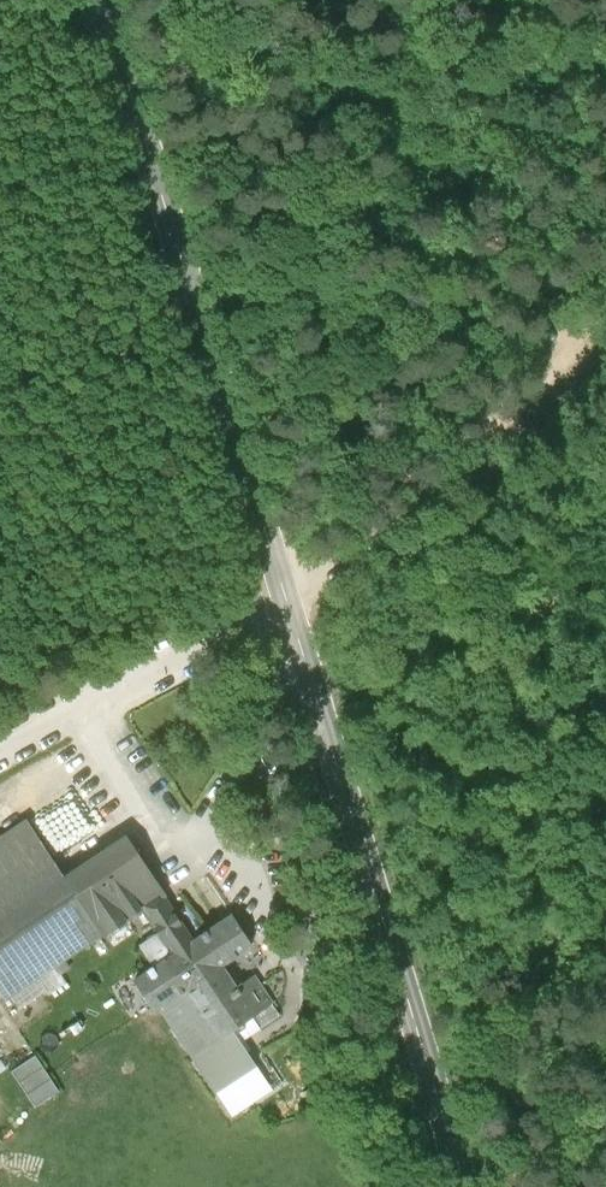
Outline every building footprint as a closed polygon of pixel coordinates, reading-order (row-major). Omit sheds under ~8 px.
[(64,878),(27,823),(0,842),(0,921),(64,878)] [(157,942),(179,927),(158,896),(164,892),(127,836),(64,878),(0,921),(0,991),(8,1003),(139,915),(157,942)] [(158,975),(144,985),(161,1010),(186,993),(219,1043),(233,1033),(253,1020),(274,1006),(252,974),(236,985),(227,972),(256,952),(232,917),(191,945),(179,927),(157,942),(142,952),(158,975)] [(219,1043),(186,993),(161,1010),(216,1096),(255,1071),(233,1033),(219,1043)] [(274,1006),(253,1020),(260,1031),(281,1016),(274,1006)] [(33,1102),(60,1088),(39,1051),(13,1065),(33,1102)]
